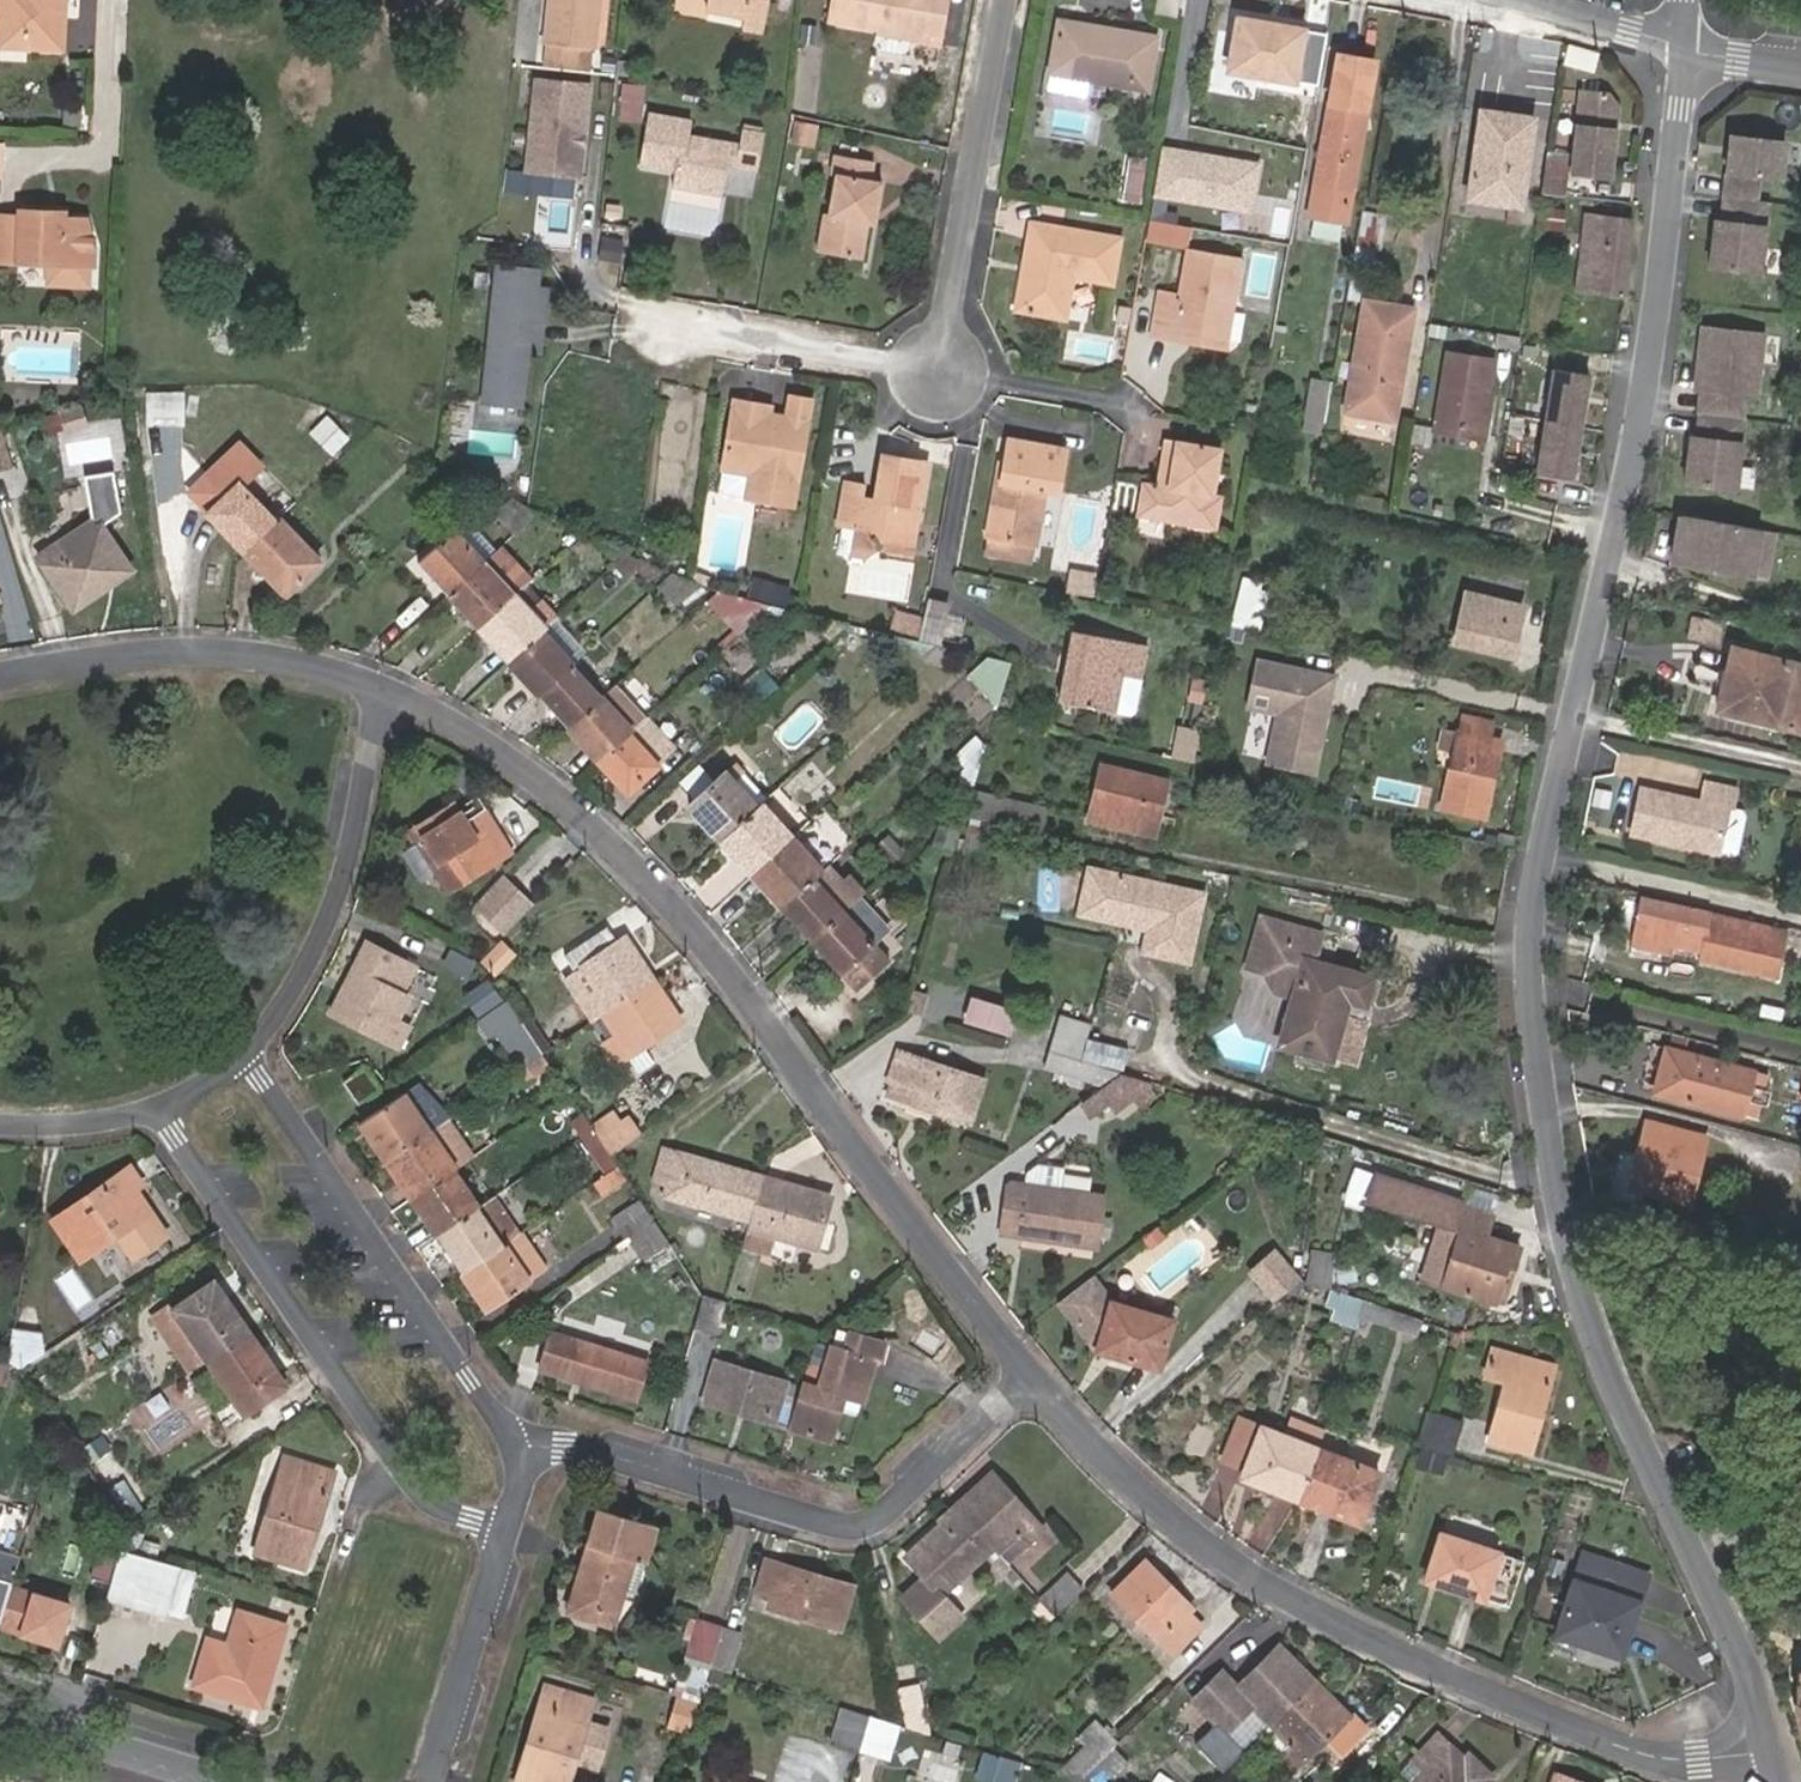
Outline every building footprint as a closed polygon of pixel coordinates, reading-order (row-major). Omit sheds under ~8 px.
[(0,47),(65,49),(67,0),(3,0),(0,47)] [(598,0),(551,0),(546,44),(593,49),(598,0)] [(767,0),(706,0),(705,4),(744,13),(742,23),(761,27),(767,0)] [(946,0),(831,0),(828,12),(880,24),(888,26),(909,30),(920,33),(922,27),(939,30),(946,0)] [(1178,15),(1181,0),(1157,0),(1155,11),(1178,15)] [(1295,80),(1303,29),(1237,18),(1229,69),(1295,80)] [(1147,88),(1155,37),(1059,20),(1051,70),(1147,88)] [(909,30),(888,26),(880,24),(876,38),(906,45),(909,30)] [(591,66),(593,49),(546,44),(544,62),(591,66)] [(1351,190),(1373,62),(1338,56),(1315,183),(1351,190)] [(586,172),(596,80),(543,74),(533,166),(586,172)] [(1048,76),(1046,89),(1088,94),(1089,81),(1048,76)] [(643,119),(646,83),(621,81),(618,117),(643,119)] [(1574,175),(1576,157),(1584,93),(1582,93),(1570,174),(1574,175)] [(1608,180),(1619,110),(1609,96),(1584,93),(1576,157),(1574,175),(1608,180)] [(725,160),(729,141),(689,132),(691,119),(647,109),(637,160),(670,168),(668,183),(719,193),(725,160)] [(1520,204),(1532,116),(1482,110),(1470,196),(1520,204)] [(75,114),(60,113),(60,125),(75,125),(75,114)] [(812,148),(817,127),(796,122),(791,143),(812,148)] [(736,157),(756,161),(762,133),(741,128),(738,143),(736,157)] [(1753,201),(1757,177),(1760,178),(1765,141),(1732,136),(1722,196),(1753,201)] [(725,160),(735,162),(736,157),(738,143),(729,141),(725,160)] [(1779,181),(1785,144),(1765,141),(1760,178),(1779,181)] [(1260,163),(1162,146),(1153,196),(1251,213),(1260,163)] [(834,177),(826,218),(820,216),(813,255),(859,263),(865,227),(872,229),(880,186),(867,184),(871,163),(832,155),(828,176),(834,177)] [(755,167),(756,161),(736,157),(735,162),(755,167)] [(1561,191),(1563,173),(1545,171),(1543,189),(1561,191)] [(1345,219),(1351,190),(1315,183),(1309,212),(1345,219)] [(1145,209),(1148,189),(1132,186),(1128,207),(1145,209)] [(667,228),(716,233),(720,194),(671,189),(667,228)] [(1748,271),(1757,202),(1753,201),(1722,196),(1719,220),(1713,220),(1707,266),(1748,271)] [(1283,232),(1288,203),(1258,197),(1255,226),(1283,232)] [(1758,272),(1766,203),(1757,202),(1748,271),(1758,272)] [(1540,204),(1539,228),(1565,230),(1567,206),(1540,204)] [(1364,209),(1357,246),(1382,250),(1389,213),(1364,209)] [(94,266),(96,245),(94,246),(94,238),(91,217),(69,216),(69,212),(25,210),(25,215),(0,214),(0,301),(11,301),(20,293),(21,264),(54,265),(79,266),(94,266)] [(1631,221),(1605,218),(1585,215),(1577,288),(1594,290),(1623,293),(1631,221)] [(1179,221),(1150,216),(1147,235),(1176,240),(1179,221)] [(1031,276),(1024,274),(1017,308),(1070,317),(1077,274),(1115,280),(1123,236),(1034,220),(1026,259),(1034,261),(1031,276)] [(619,256),(622,232),(603,230),(600,253),(619,256)] [(1373,251),(1357,248),(1349,291),(1349,294),(1359,295),(1363,277),(1368,279),(1373,251)] [(1156,336),(1177,340),(1178,331),(1221,338),(1228,299),(1235,300),(1242,258),(1190,249),(1181,295),(1163,292),(1156,336)] [(1026,259),(1024,274),(1031,276),(1034,261),(1026,259)] [(79,266),(54,265),(54,276),(58,283),(73,284),(77,277),(79,266)] [(523,353),(526,322),(540,323),(543,291),(533,290),(535,272),(495,268),(482,403),(518,407),(523,353)] [(1178,331),(1177,340),(1227,348),(1235,300),(1228,299),(1221,338),(1178,331)] [(1411,309),(1365,300),(1345,409),(1392,419),(1411,309)] [(537,354),(540,323),(526,322),(523,353),(537,354)] [(1730,418),(1741,333),(1697,328),(1690,388),(1696,389),(1693,413),(1694,413),(1730,418)] [(1749,396),(1757,335),(1741,333),(1730,418),(1734,418),(1737,394),(1749,396)] [(1464,397),(1485,401),(1492,362),(1447,354),(1436,418),(1460,422),(1464,397)] [(1580,430),(1589,378),(1555,372),(1545,424),(1580,430)] [(1306,417),(1327,420),(1333,383),(1313,379),(1306,417)] [(1542,420),(1548,398),(1527,392),(1520,414),(1542,420)] [(787,414),(771,411),(755,408),(757,397),(737,393),(725,464),(756,469),(752,493),(793,501),(811,398),(791,395),(787,414)] [(755,408),(771,411),(773,399),(757,397),(755,408)] [(1490,401),(1485,401),(1464,397),(1460,422),(1436,418),(1434,430),(1485,438),(1490,401)] [(64,434),(90,428),(84,403),(58,409),(64,434)] [(333,455),(353,434),(330,413),(310,434),(333,455)] [(1730,488),(1735,453),(1726,452),(1730,418),(1694,413),(1691,437),(1685,436),(1680,482),(1730,488)] [(1304,430),(1325,433),(1327,420),(1306,417),(1304,430)] [(1735,453),(1739,419),(1734,418),(1730,418),(1726,452),(1735,453)] [(0,422),(0,468),(13,464),(0,422)] [(1570,483),(1580,430),(1545,424),(1536,476),(1570,483)] [(986,549),(1014,555),(1017,538),(1034,541),(1037,541),(1048,487),(1061,489),(1069,447),(1012,437),(1008,458),(1003,489),(996,488),(988,532),(990,532),(986,549)] [(1171,477),(1161,475),(1159,484),(1146,482),(1140,516),(1217,529),(1223,497),(1214,495),(1223,449),(1167,438),(1163,460),(1173,462),(1171,477)] [(928,460),(890,454),(883,452),(876,491),(882,493),(881,499),(874,497),(864,495),(866,484),(845,480),(837,524),(858,527),(858,522),(861,521),(873,531),(868,538),(877,546),(905,551),(909,526),(918,522),(928,460)] [(208,514),(240,483),(253,470),(237,455),(193,498),(208,514)] [(1002,457),(996,488),(1003,489),(1008,458),(1002,457)] [(1163,460),(1161,475),(1171,477),(1173,462),(1163,460)] [(123,510),(118,466),(85,470),(92,530),(101,524),(123,510)] [(208,514),(245,551),(276,521),(240,483),(208,514)] [(516,535),(540,514),(526,506),(512,497),(496,512),(516,535)] [(1756,578),(1764,532),(1684,517),(1675,563),(1756,578)] [(320,560),(279,518),(276,521),(245,551),(285,594),(320,560)] [(866,556),(877,546),(868,538),(873,531),(861,521),(858,522),(858,527),(837,524),(833,550),(866,556)] [(912,552),(918,522),(909,526),(905,551),(912,552)] [(133,570),(101,524),(92,530),(75,541),(70,534),(38,556),(74,610),(133,570)] [(417,564),(447,597),(486,562),(456,529),(417,564)] [(570,546),(577,539),(571,532),(563,538),(570,546)] [(1770,580),(1778,534),(1764,532),(1756,578),(1770,580)] [(594,550),(581,536),(577,539),(570,546),(583,559),(594,550)] [(1017,538),(1014,555),(1031,558),(1034,541),(1017,538)] [(1268,546),(1256,543),(1252,557),(1264,560),(1268,546)] [(486,562),(516,595),(529,583),(533,580),(502,547),(486,562)] [(648,581),(662,570),(639,561),(626,554),(614,565),(626,578),(637,569),(648,581)] [(486,562),(447,597),(478,630),(516,595),(486,562)] [(1522,583),(1471,572),(1454,641),(1511,655),(1525,602),(1519,600),(1522,583)] [(676,606),(701,585),(688,580),(672,574),(657,587),(676,606)] [(1233,626),(1259,632),(1268,594),(1259,591),(1262,581),(1247,577),(1233,626)] [(529,583),(516,595),(478,630),(508,664),(549,626),(531,608),(541,596),(529,583)] [(753,621),(769,606),(745,599),(719,591),(707,601),(726,621),(734,614),(753,621)] [(926,603),(920,641),(935,645),(938,645),(945,606),(926,603)] [(895,609),(892,629),(920,634),(923,614),(895,609)] [(1716,639),(1721,622),(1691,615),(1687,632),(1716,639)] [(556,619),(549,626),(508,664),(538,697),(575,663),(587,652),(556,619)] [(784,641),(795,628),(784,619),(773,630),(784,641)] [(905,672),(920,658),(935,645),(920,641),(903,637),(895,635),(889,654),(905,672)] [(1113,714),(1120,677),(1138,680),(1144,649),(1071,635),(1067,657),(1063,681),(1058,704),(1113,714)] [(944,664),(959,650),(938,645),(935,645),(920,658),(944,664)] [(1793,666),(1731,651),(1717,711),(1777,726),(1793,666)] [(1063,681),(1067,657),(1057,655),(1053,679),(1063,681)] [(968,674),(998,705),(1011,662),(987,657),(968,674)] [(1312,773),(1335,675),(1257,657),(1246,705),(1276,712),(1264,761),(1312,773)] [(575,663),(538,697),(568,729),(604,696),(575,663)] [(1777,726),(1800,733),(1800,668),(1793,666),(1777,726)] [(777,686),(762,669),(742,688),(757,705),(777,686)] [(615,686),(604,696),(568,729),(597,762),(631,731),(646,718),(615,686)] [(1484,816),(1499,751),(1488,747),(1490,737),(1493,722),(1465,714),(1461,729),(1458,728),(1441,806),(1484,816)] [(679,748),(649,715),(646,718),(631,731),(662,764),(679,748)] [(631,731),(597,762),(628,795),(662,764),(631,731)] [(957,775),(972,793),(973,789),(987,744),(979,735),(956,757),(964,767),(957,775)] [(1488,747),(1499,751),(1501,740),(1490,737),(1488,747)] [(734,779),(754,759),(740,746),(719,750),(678,790),(690,802),(724,768),(734,779)] [(1153,833),(1166,780),(1102,765),(1090,818),(1153,833)] [(688,804),(722,840),(760,806),(734,779),(724,768),(690,802),(688,804)] [(1699,801),(1638,788),(1627,834),(1714,853),(1723,808),(1733,810),(1736,790),(1703,783),(1699,801)] [(972,795),(965,818),(1005,826),(1011,799),(973,789),(972,793),(972,795)] [(760,806),(722,840),(752,873),(794,835),(764,802),(760,806)] [(467,821),(456,805),(411,830),(449,890),(506,854),(480,813),(467,821)] [(953,846),(957,833),(941,829),(938,841),(953,846)] [(824,869),(794,835),(752,873),(783,907),(824,869)] [(862,895),(864,893),(846,875),(843,878),(830,864),(824,869),(783,907),(814,940),(846,910),(862,895)] [(1084,870),(1071,868),(1066,898),(1079,900),(1084,870)] [(1079,912),(1093,915),(1102,871),(1088,868),(1079,912)] [(1110,919),(1120,875),(1102,871),(1093,915),(1110,919)] [(1203,893),(1120,875),(1110,919),(1132,924),(1138,918),(1151,921),(1149,928),(1143,951),(1188,960),(1203,893)] [(537,905),(510,877),(478,908),(505,936),(537,905)] [(846,910),(814,940),(859,988),(890,959),(875,942),(871,938),(873,907),(862,895),(846,910)] [(1775,978),(1785,932),(1642,899),(1631,945),(1670,954),(1672,946),(1699,952),(1697,960),(1775,978)] [(891,928),(873,907),(871,938),(875,942),(891,928)] [(1294,995),(1304,957),(1319,961),(1325,933),(1263,916),(1250,968),(1265,973),(1275,991),(1294,995)] [(1138,918),(1132,924),(1149,928),(1151,921),(1138,918)] [(567,980),(593,1022),(603,1015),(655,980),(627,937),(617,944),(609,929),(567,957),(578,974),(567,980)] [(400,1046),(411,1026),(399,1019),(410,998),(403,994),(416,967),(368,940),(332,1010),(400,1046)] [(494,974),(514,955),(501,940),(480,960),(494,974)] [(471,979),(480,960),(447,943),(437,961),(471,979)] [(1319,961),(1304,957),(1294,995),(1280,1045),(1331,1059),(1343,1019),(1349,1000),(1366,1005),(1374,976),(1319,961)] [(478,1017),(506,998),(491,976),(465,996),(478,1017)] [(682,1022),(655,980),(603,1015),(617,1035),(607,1042),(620,1062),(682,1022)] [(963,1022),(1009,1036),(1017,1012),(971,998),(963,1022)] [(544,1056),(509,1002),(482,1020),(490,1035),(495,1032),(522,1071),(544,1056)] [(1049,1049),(1082,1059),(1091,1024),(1060,1015),(1049,1049)] [(1343,1019),(1331,1059),(1356,1067),(1368,1026),(1343,1019)] [(1119,1069),(1125,1050),(1090,1040),(1085,1057),(1119,1069)] [(1742,1116),(1754,1071),(1664,1046),(1652,1091),(1742,1116)] [(1094,1082),(1099,1064),(1082,1059),(1049,1049),(1044,1067),(1094,1082)] [(970,1121),(983,1079),(899,1051),(890,1080),(904,1085),(901,1098),(970,1121)] [(377,1087),(365,1070),(347,1082),(358,1099),(377,1087)] [(1095,1112),(1142,1077),(1122,1071),(1084,1100),(1095,1112)] [(1769,1075),(1754,1071),(1742,1116),(1756,1120),(1769,1075)] [(901,1098),(904,1085),(890,1080),(887,1094),(901,1098)] [(418,1083),(396,1098),(362,1121),(390,1160),(432,1132),(447,1122),(453,1117),(418,1083)] [(608,1130),(598,1137),(610,1156),(642,1133),(631,1116),(623,1122),(615,1110),(602,1119),(608,1130)] [(593,1130),(583,1114),(572,1121),(582,1137),(593,1130)] [(1706,1137),(1646,1121),(1629,1186),(1688,1202),(1706,1137)] [(432,1132),(390,1160),(415,1197),(456,1168),(471,1158),(447,1122),(432,1132)] [(593,1130),(582,1137),(606,1174),(617,1166),(610,1156),(598,1137),(593,1130)] [(750,1221),(762,1176),(666,1148),(656,1179),(669,1183),(666,1196),(750,1221)] [(148,1186),(134,1164),(54,1218),(82,1259),(120,1233),(153,1211),(140,1192),(148,1186)] [(617,1166),(606,1174),(594,1182),(601,1192),(624,1177),(617,1166)] [(482,1206),(456,1168),(415,1197),(440,1234),(482,1206)] [(1057,1191),(1060,1173),(1033,1169),(1023,1177),(1022,1186),(1057,1191)] [(1457,1204),(1458,1200),(1372,1174),(1364,1200),(1441,1223),(1450,1226),(1457,1204)] [(750,1221),(743,1246),(768,1254),(774,1236),(817,1248),(830,1195),(762,1176),(750,1221)] [(1096,1244),(1103,1198),(1057,1191),(1022,1186),(1009,1184),(1003,1230),(1096,1244)] [(171,1217),(148,1186),(140,1192),(153,1211),(161,1224),(171,1217)] [(495,1197),(482,1206),(440,1234),(465,1271),(520,1233),(495,1197)] [(650,1222),(653,1220),(639,1200),(612,1219),(626,1239),(629,1237),(650,1222)] [(1512,1267),(1518,1245),(1485,1235),(1492,1214),(1457,1204),(1450,1226),(1459,1229),(1442,1286),(1494,1302),(1505,1265),(1512,1267)] [(128,1246),(161,1224),(153,1211),(120,1233),(128,1246)] [(684,1273),(650,1222),(629,1237),(664,1287),(684,1273)] [(1442,1286),(1459,1229),(1450,1226),(1441,1223),(1425,1277),(1442,1286)] [(137,1258),(170,1236),(161,1224),(128,1246),(137,1258)] [(545,1270),(520,1233),(465,1271),(490,1307),(545,1270)] [(1310,1249),(1306,1280),(1329,1288),(1335,1254),(1310,1249)] [(1297,1279),(1273,1252),(1251,1272),(1275,1299),(1297,1279)] [(1357,1282),(1358,1260),(1338,1259),(1337,1282),(1357,1282)] [(1096,1349),(1110,1302),(1092,1277),(1060,1301),(1096,1349)] [(206,1359),(248,1332),(212,1281),(172,1309),(206,1359)] [(1362,1300),(1330,1289),(1324,1305),(1333,1309),(1329,1320),(1353,1328),(1357,1316),(1362,1300)] [(702,1295),(693,1329),(715,1336),(724,1302),(702,1295)] [(1422,1321),(1362,1300),(1357,1316),(1415,1337),(1422,1321)] [(1159,1368),(1173,1320),(1110,1302),(1096,1349),(1159,1368)] [(191,1369),(206,1359),(172,1309),(157,1320),(191,1369)] [(65,1340),(52,1320),(41,1327),(43,1333),(47,1353),(65,1340)] [(599,1330),(566,1320),(562,1332),(554,1330),(542,1369),(636,1399),(647,1361),(596,1343),(599,1330)] [(14,1327),(8,1361),(21,1371),(47,1353),(43,1333),(14,1327)] [(286,1386),(248,1332),(206,1359),(230,1394),(244,1414),(286,1386)] [(801,1386),(789,1427),(834,1440),(846,1399),(864,1404),(883,1342),(852,1333),(847,1350),(829,1346),(818,1382),(803,1378),(801,1386)] [(1529,1451),(1553,1366),(1494,1349),(1486,1374),(1505,1379),(1488,1440),(1529,1451)] [(206,1359),(186,1373),(210,1408),(230,1394),(206,1359)] [(0,1360),(0,1383),(6,1384),(8,1361),(0,1360)] [(705,1402),(789,1427),(801,1386),(716,1361),(705,1402)] [(55,1389),(48,1376),(35,1384),(44,1397),(55,1389)] [(1426,1410),(1414,1446),(1449,1455),(1460,1421),(1426,1410)] [(1259,1483),(1299,1499),(1302,1489),(1315,1447),(1285,1436),(1261,1426),(1240,1418),(1220,1468),(1242,1477),(1246,1466),(1262,1473),(1259,1483)] [(1315,1447),(1321,1430),(1291,1418),(1285,1436),(1315,1447)] [(1377,1471),(1315,1447),(1302,1489),(1321,1496),(1316,1506),(1359,1522),(1377,1471)] [(305,1567),(333,1472),(285,1456),(257,1552),(305,1567)] [(1242,1477),(1259,1483),(1262,1473),(1246,1466),(1242,1477)] [(990,1473),(954,1506),(990,1546),(997,1554),(1016,1535),(1024,1545),(1041,1529),(990,1473)] [(142,1507),(124,1478),(110,1487),(128,1518),(142,1507)] [(1302,1489),(1299,1499),(1316,1506),(1321,1496),(1302,1489)] [(990,1546),(954,1506),(941,1519),(943,1522),(906,1556),(926,1578),(940,1593),(941,1592),(990,1546)] [(635,1592),(653,1530),(599,1514),(569,1611),(612,1624),(624,1589),(635,1592)] [(1484,1598),(1500,1550),(1441,1532),(1426,1578),(1484,1598)] [(111,1583),(121,1548),(101,1542),(92,1577),(111,1583)] [(148,1557),(121,1548),(111,1583),(107,1594),(187,1619),(202,1574),(148,1557)] [(1522,1558),(1500,1550),(1484,1598),(1506,1605),(1522,1558)] [(0,1551),(0,1578),(12,1582),(20,1558),(0,1551)] [(1607,1640),(1622,1645),(1645,1573),(1582,1552),(1555,1634),(1602,1650),(1607,1640)] [(838,1627),(851,1585),(767,1559),(757,1591),(772,1595),(769,1606),(838,1627)] [(1194,1610),(1144,1559),(1110,1592),(1172,1655),(1204,1625),(1191,1612),(1194,1610)] [(1054,1617),(1084,1587),(1068,1571),(1039,1600),(1054,1617)] [(12,1582),(0,1578),(0,1622),(11,1586),(12,1582)] [(963,1616),(941,1592),(940,1593),(926,1578),(904,1597),(940,1637),(963,1616)] [(0,1622),(0,1626),(59,1644),(71,1605),(11,1586),(0,1622)] [(255,1690),(265,1693),(286,1625),(238,1611),(227,1647),(207,1641),(195,1683),(215,1689),(214,1692),(251,1703),(255,1690)] [(678,1677),(704,1686),(709,1667),(722,1626),(695,1617),(678,1677)] [(722,1626),(709,1667),(730,1673),(743,1633),(722,1626)] [(1619,1655),(1622,1645),(1607,1640),(1602,1650),(1619,1655)] [(1251,1704),(1270,1724),(1314,1681),(1279,1644),(1234,1687),(1225,1696),(1242,1713),(1251,1704)] [(1242,1713),(1225,1696),(1234,1687),(1220,1672),(1191,1699),(1223,1732),(1242,1713)] [(1314,1681),(1270,1724),(1287,1741),(1278,1751),(1294,1769),(1348,1716),(1314,1681)] [(898,1688),(906,1727),(931,1735),(920,1683),(898,1688)] [(593,1700),(544,1685),(515,1781),(569,1781),(574,1764),(585,1726),(593,1700)] [(261,1706),(265,1693),(255,1690),(251,1703),(261,1706)] [(691,1728),(699,1702),(682,1697),(674,1723),(691,1728)] [(830,1742),(859,1750),(869,1716),(839,1707),(830,1742)] [(869,1716),(859,1750),(886,1758),(896,1724),(869,1716)] [(1112,1746),(1117,1741),(1096,1718),(1077,1736),(1084,1743),(1054,1772),(1078,1780),(1112,1746)] [(1270,1724),(1255,1739),(1272,1757),(1278,1751),(1287,1741),(1270,1724)] [(596,1770),(607,1733),(585,1726),(574,1764),(596,1770)] [(1438,1734),(1411,1760),(1422,1771),(1410,1781),(1486,1781),(1493,1775),(1468,1751),(1463,1757),(1438,1734)] [(1086,1781),(1109,1781),(1128,1764),(1112,1746),(1078,1780),(1086,1781)] [(992,1781),(1014,1781),(1020,1762),(999,1756),(992,1781)] [(711,1781),(745,1781),(714,1772),(711,1781)] [(1556,1773),(1553,1781),(1580,1781),(1556,1773)]
